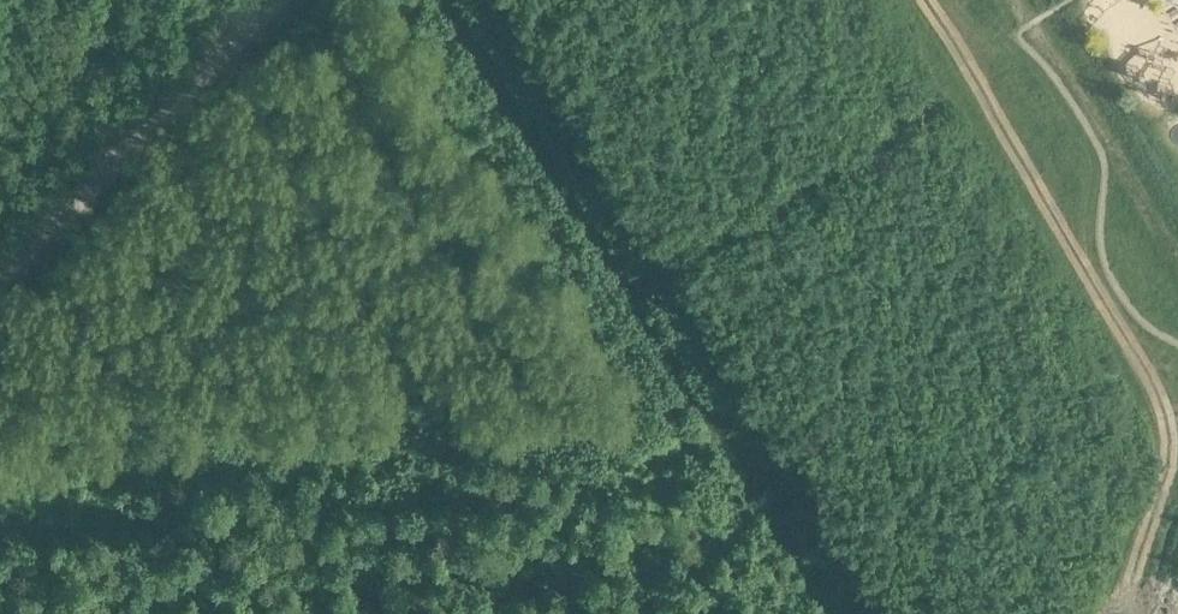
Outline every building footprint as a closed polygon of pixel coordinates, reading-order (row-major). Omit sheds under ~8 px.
[(1162,606),(1166,613),(1177,613),(1177,589),(1171,577),(1162,606)]
